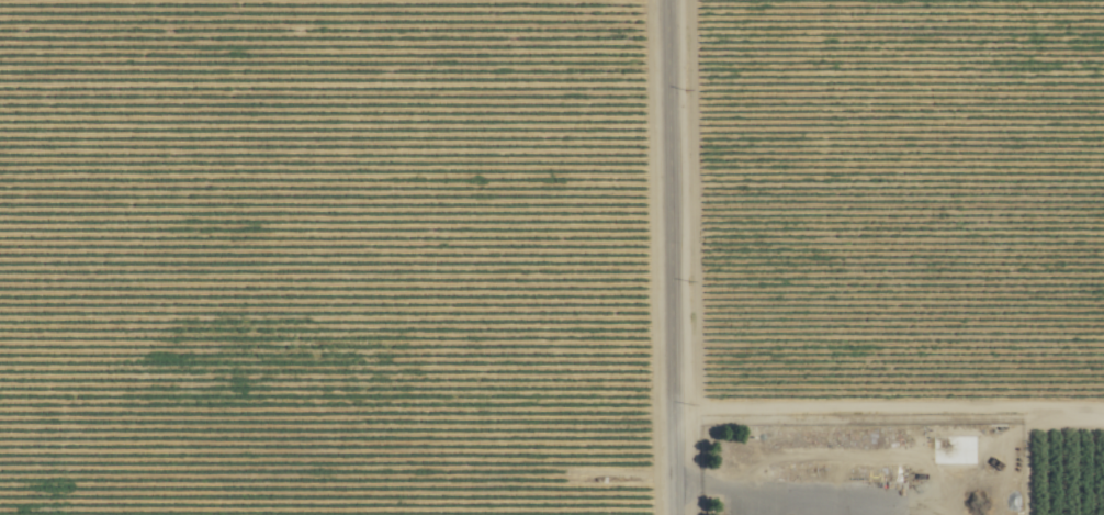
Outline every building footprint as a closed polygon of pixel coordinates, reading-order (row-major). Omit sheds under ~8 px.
[(977,463),(977,436),(933,436),(933,463),(977,463)]
